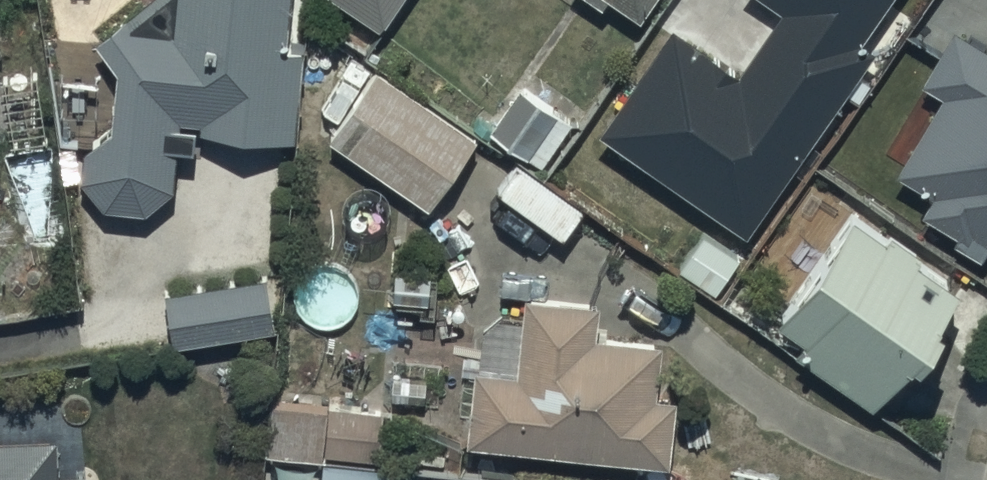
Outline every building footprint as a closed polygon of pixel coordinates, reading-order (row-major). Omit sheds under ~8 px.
[(97,30),(122,60),(116,115),(85,136),(84,168),(108,198),(147,201),(177,176),(180,138),(201,139),(202,123),(300,130),(306,39),(292,38),(294,0),(134,0),(97,30)] [(387,20),(400,0),(356,0),(387,20)] [(783,15),(739,80),(673,35),(601,139),(748,240),(873,59),(862,51),(897,0),(761,0),(783,15)] [(643,8),(649,0),(632,0),(643,8)] [(899,179),(943,208),(934,222),(958,238),(949,252),(978,270),(986,255),(986,60),(957,41),(923,93),(946,108),(899,179)] [(383,60),(334,129),(433,198),(482,128),(383,60)] [(529,76),(494,119),(543,158),(578,115),(529,76)] [(862,194),(783,301),(813,323),(799,342),(874,397),(926,328),(931,331),(955,298),(949,293),(958,279),(928,257),(936,246),(923,237),(926,233),(895,210),(891,215),(862,194)] [(168,279),(175,335),(277,321),(269,265),(168,279)] [(473,429),(677,451),(682,387),(664,386),(669,328),(605,323),(608,285),(529,278),(523,355),(479,352),(473,429)] [(274,386),(268,446),(326,452),(327,443),(381,449),(387,398),(274,386)] [(98,466),(61,467),(60,429),(0,430),(0,479),(99,479),(98,466)]
